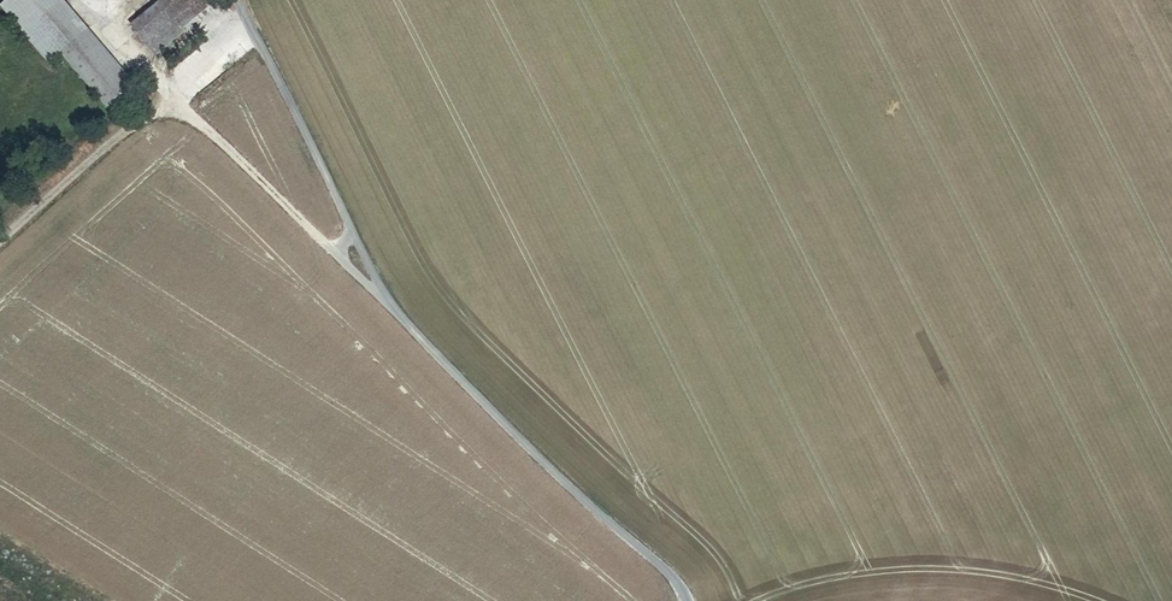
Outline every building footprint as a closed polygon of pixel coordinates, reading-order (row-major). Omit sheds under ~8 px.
[(65,0),(11,0),(3,7),(52,62),(63,53),(119,117),(138,100),(130,90),(138,84),(65,0)] [(180,33),(213,10),(206,0),(157,0),(160,5),(180,33)] [(160,5),(132,26),(153,57),(182,37),(180,33),(160,5)]
